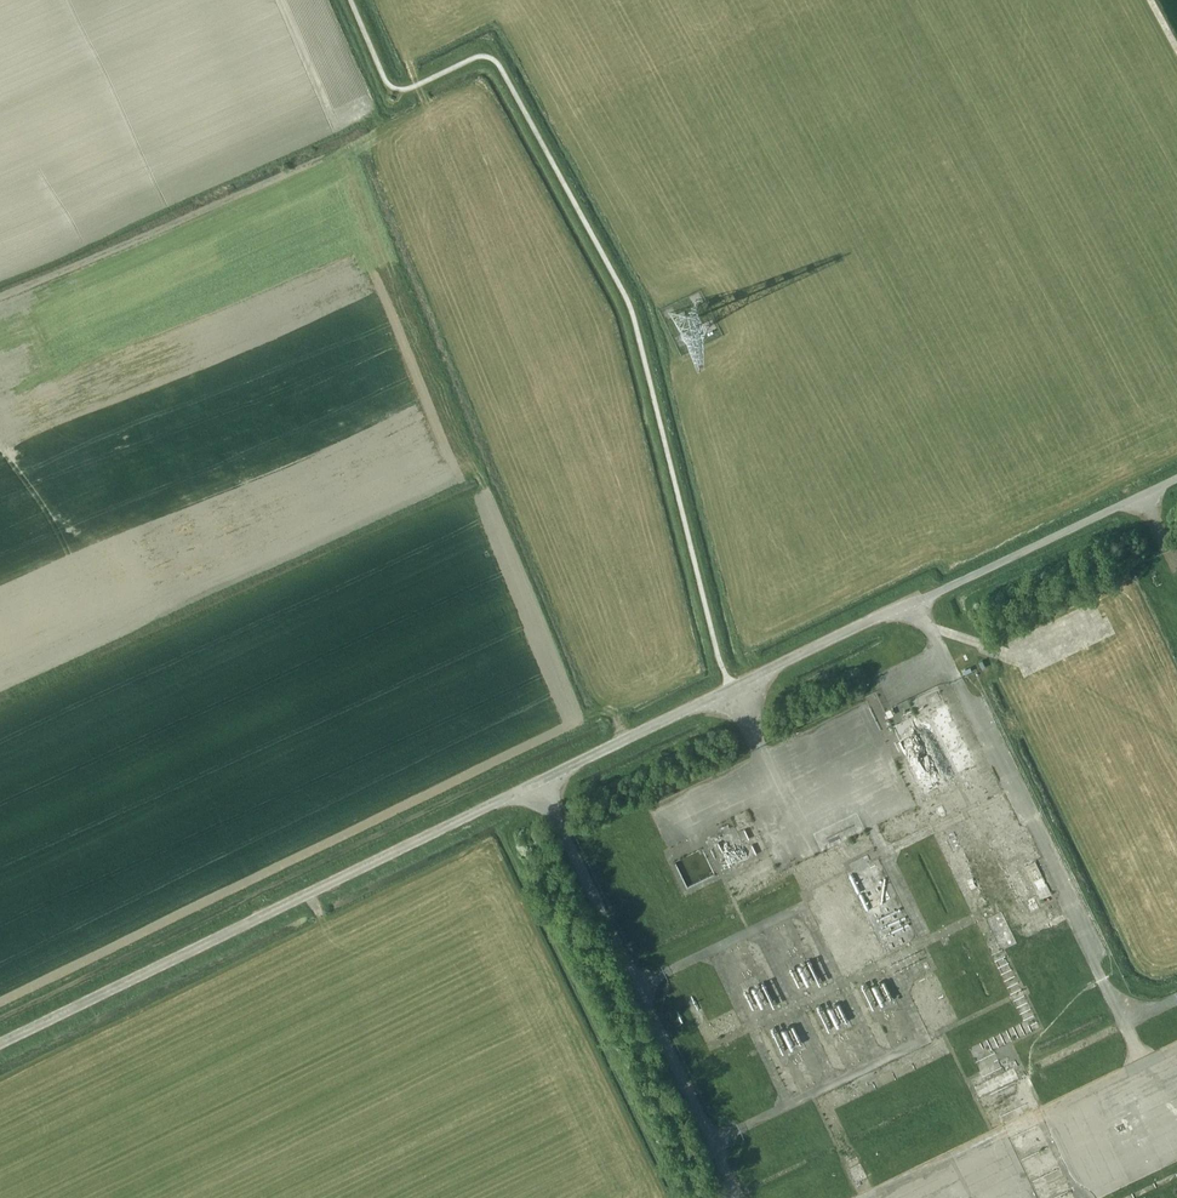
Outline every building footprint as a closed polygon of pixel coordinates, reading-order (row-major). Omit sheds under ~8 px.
[(926,789),(980,766),(953,700),(898,723),(926,789)] [(759,825),(706,845),(716,871),(769,851),(759,825)] [(991,863),(976,870),(983,885),(994,879),(991,872),(995,870),(991,863)] [(788,923),(781,926),(791,950),(798,947),(788,923)] [(747,972),(752,969),(742,947),(737,949),(747,972)] [(852,1038),(846,1041),(857,1061),(863,1058),(852,1038)]
